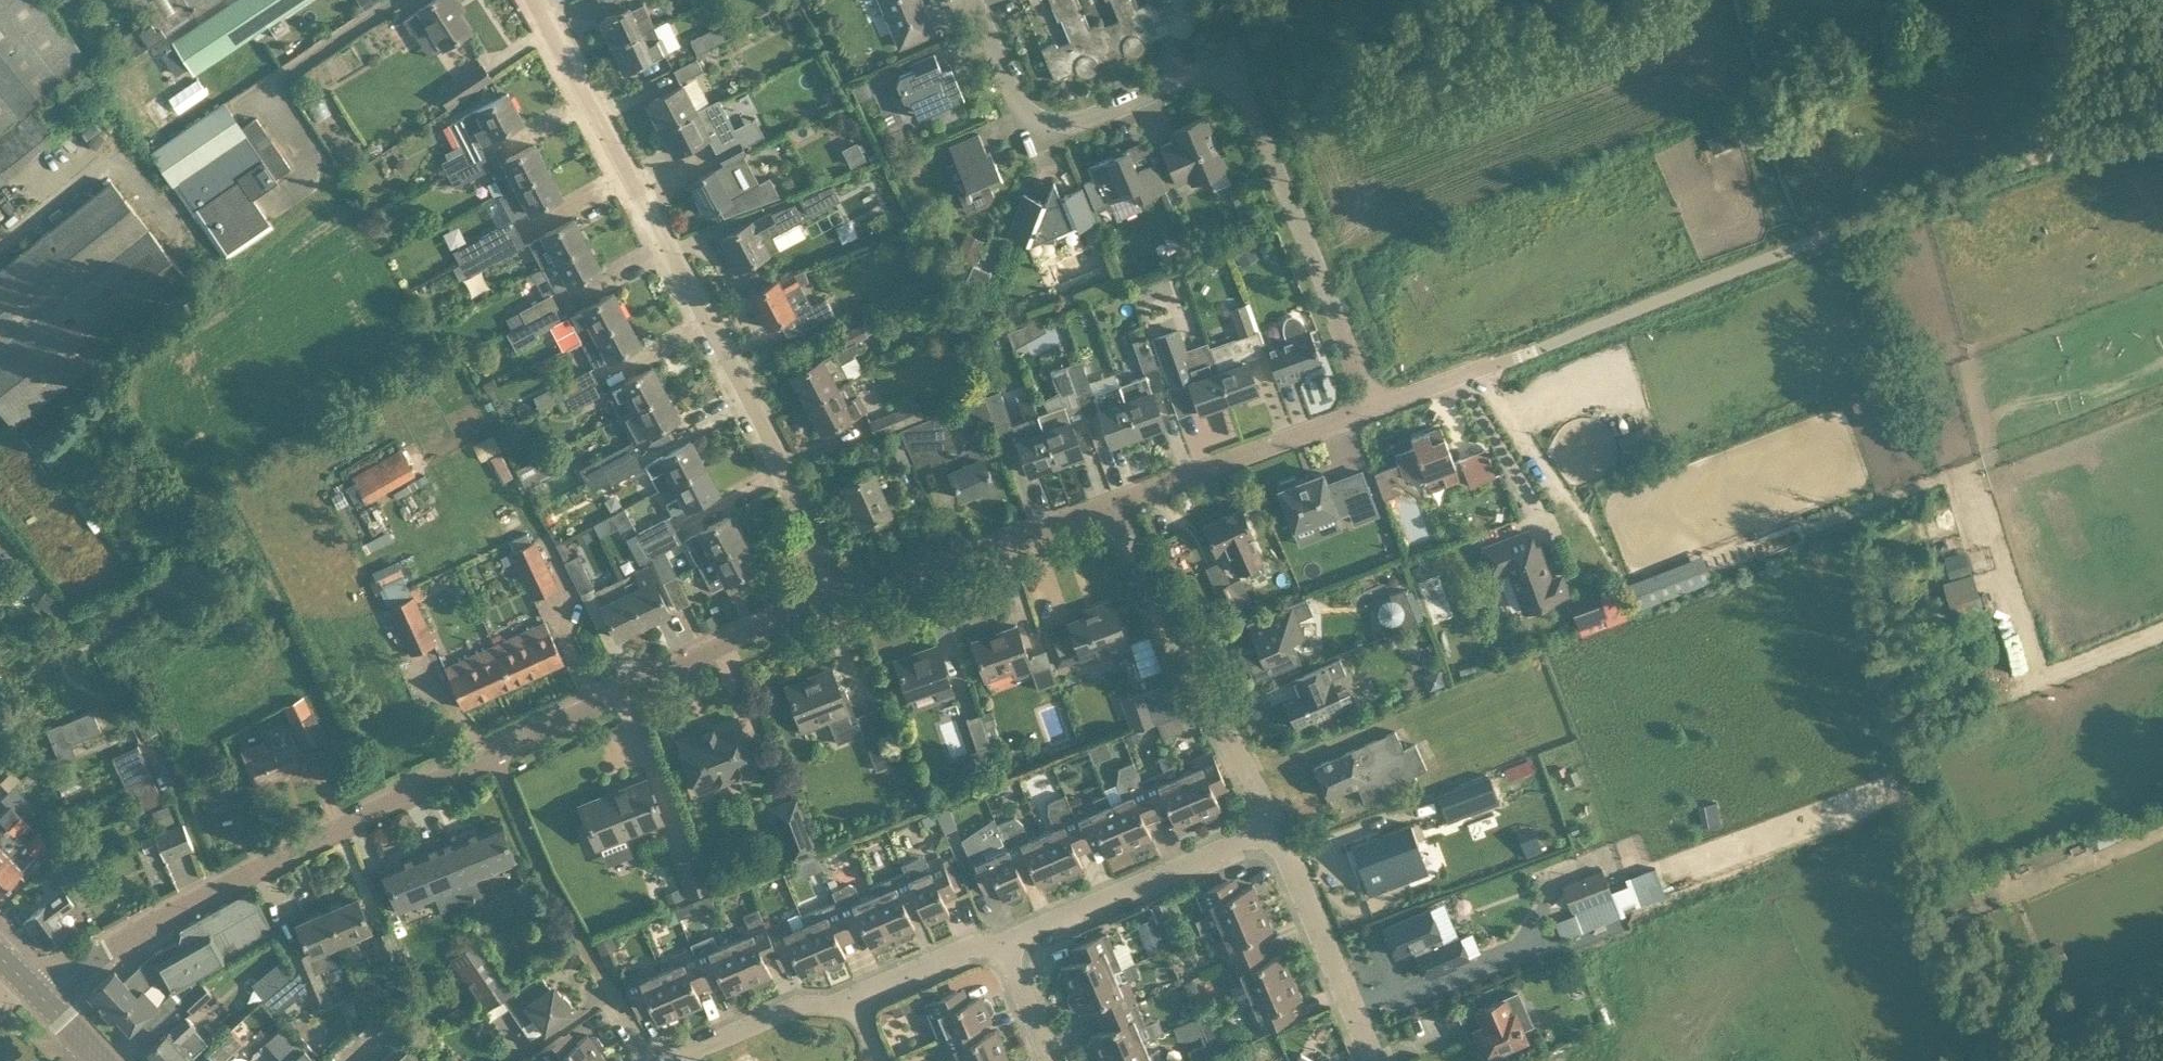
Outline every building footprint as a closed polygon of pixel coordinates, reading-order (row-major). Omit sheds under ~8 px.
[(45,0),(0,0),(0,129),(88,58),(48,4),(45,0)] [(152,23),(138,32),(134,35),(131,30),(118,39),(131,58),(148,46),(218,0),(136,0),(152,23)] [(173,42),(193,72),(303,0),(237,0),(173,42)] [(443,47),(470,30),(455,5),(459,2),(458,0),(432,0),(418,9),(403,19),(411,32),(427,22),(443,47)] [(915,39),(935,31),(928,13),(927,13),(926,12),(923,13),(921,7),(922,6),(922,5),(920,0),(880,0),(886,13),(885,13),(899,46),(915,39)] [(1103,59),(1089,27),(1090,27),(1078,0),(1049,0),(1058,20),(1062,18),(1072,40),(1057,46),(1055,41),(1041,48),(1055,80),(1077,71),(1079,73),(1082,75),(1085,75),(1088,76),(1091,75),(1094,73),(1096,71),(1097,68),(1098,65),(1098,62),(1103,59)] [(1119,20),(1105,26),(1103,21),(1090,27),(1089,27),(1103,59),(1124,50),(1125,52),(1127,53),(1129,55),(1131,55),(1133,56),(1135,56),(1137,55),(1139,54),(1141,53),(1143,51),(1144,50),(1145,48),(1145,46),(1145,43),(1145,41),(1150,39),(1136,7),(1137,7),(1134,0),(1111,0),(1119,20)] [(1150,1),(1137,7),(1136,7),(1150,39),(1171,30),(1173,33),(1176,34),(1179,35),(1182,35),(1185,35),(1188,33),(1190,30),(1192,28),(1192,24),(1192,21),(1198,19),(1190,0),(1149,0),(1150,1)] [(601,19),(613,45),(641,32),(655,25),(644,3),(630,9),(628,6),(601,19)] [(667,51),(655,25),(641,32),(613,45),(625,70),(667,51)] [(712,30),(692,39),(698,52),(718,42),(712,30)] [(913,101),(920,116),(940,108),(964,98),(951,68),(942,72),(934,54),(914,62),(910,64),(913,69),(899,75),(896,83),(902,95),(903,98),(911,102),(913,101)] [(695,58),(673,70),(679,81),(701,69),(695,58)] [(448,107),(491,78),(482,64),(438,93),(448,107)] [(661,127),(696,109),(683,85),(648,103),(661,127)] [(462,116),(477,144),(443,162),(449,174),(483,156),(477,144),(522,121),(507,92),(462,116)] [(696,109),(661,127),(674,153),(709,135),(718,152),(739,140),(718,98),(709,102),(696,109)] [(243,128),(225,102),(151,152),(224,259),(273,227),(253,198),(278,182),(276,179),(291,169),(258,118),(243,128)] [(56,138),(32,107),(0,133),(0,143),(19,168),(56,138)] [(1161,145),(1169,165),(1177,184),(1189,179),(1191,183),(1227,168),(1205,116),(1174,129),(1177,138),(1161,145)] [(84,150),(99,142),(91,126),(75,133),(84,150)] [(958,142),(949,146),(957,165),(970,195),(961,199),(964,207),(974,211),(990,204),(994,195),(990,187),(1003,181),(995,163),(991,152),(990,151),(986,152),(978,133),(958,142)] [(690,182),(706,213),(718,206),(724,217),(779,197),(770,178),(745,191),(731,163),(746,155),(739,140),(718,152),(724,165),(715,169),(690,182)] [(515,187),(547,169),(534,144),(510,156),(493,165),(489,167),(490,168),(495,179),(503,192),(514,186),(515,187)] [(1094,177),(1083,182),(1096,211),(1111,205),(1109,201),(1133,190),(1138,201),(1165,189),(1162,182),(1154,162),(1136,170),(1127,149),(1089,165),(1094,177)] [(455,186),(486,170),(490,168),(489,167),(483,156),(449,174),(455,186)] [(503,193),(502,193),(516,219),(536,208),(561,195),(547,169),(503,193)] [(1024,193),(1007,235),(1028,243),(1031,242),(1031,240),(1035,233),(1054,232),(1076,223),(1078,228),(1096,220),(1081,187),(1060,197),(1057,190),(1053,181),(1049,190),(1045,202),(1024,193)] [(146,232),(108,183),(0,270),(0,346),(146,232)] [(831,189),(802,200),(810,215),(837,201),(831,189)] [(727,253),(736,270),(767,253),(777,247),(769,231),(777,227),(779,231),(802,218),(794,203),(770,212),(751,222),(722,237),(730,252),(727,253)] [(586,243),(573,218),(528,242),(541,267),(555,260),(556,259),(586,243)] [(512,220),(482,235),(489,248),(518,232),(512,221),(512,220)] [(188,285),(146,232),(0,346),(0,408),(13,424),(57,390),(90,364),(189,287),(188,285)] [(489,248),(475,255),(482,267),(525,245),(518,232),(489,248)] [(958,255),(975,263),(985,241),(968,233),(958,255)] [(1249,240),(1233,250),(1241,264),(1258,254),(1249,240)] [(586,243),(556,259),(555,260),(541,267),(555,293),(600,269),(586,243)] [(993,272),(975,264),(965,285),(981,299),(993,272)] [(782,293),(797,285),(807,280),(802,268),(777,282),(776,282),(771,284),(750,295),(767,326),(782,318),(793,312),(782,293)] [(555,323),(553,324),(567,350),(582,342),(625,318),(611,292),(587,305),(567,315),(568,316),(564,318),(555,323)] [(527,322),(558,307),(551,295),(521,311),(527,322)] [(825,297),(804,309),(813,325),(833,313),(825,297)] [(1240,336),(1258,329),(1248,302),(1230,308),(1240,336)] [(537,332),(564,318),(558,307),(527,322),(507,333),(515,350),(540,337),(537,332)] [(1278,383),(1292,378),(1304,374),(1302,367),(1320,361),(1309,329),(1306,330),(1304,325),(1301,320),(1297,317),(1292,315),(1286,317),(1284,321),(1283,327),(1283,332),(1285,337),(1264,345),(1278,383)] [(640,343),(625,318),(582,342),(596,366),(640,343)] [(1012,329),(1020,355),(1047,347),(1038,320),(1012,329)] [(861,325),(836,337),(841,347),(866,334),(861,325)] [(1228,401),(1208,347),(1207,344),(1185,352),(1177,329),(1153,338),(1168,379),(1170,379),(1172,385),(1166,387),(1176,415),(1198,407),(1199,411),(1228,401)] [(1146,336),(1132,342),(1143,371),(1157,366),(1146,336)] [(814,363),(792,374),(808,403),(836,388),(850,380),(842,366),(854,352),(858,346),(855,341),(835,352),(821,359),(814,363)] [(1209,347),(1208,347),(1228,401),(1256,390),(1239,341),(1211,351),(1209,347)] [(1099,412),(1110,443),(1137,433),(1119,385),(1093,394),(1081,359),(1066,364),(1078,397),(1085,417),(1099,412)] [(112,391),(90,364),(57,390),(66,401),(93,380),(105,396),(112,391)] [(1078,397),(1066,364),(1050,370),(1059,393),(1043,400),(1047,411),(1037,414),(1055,463),(1081,453),(1074,433),(1076,432),(1068,415),(1063,402),(1078,397)] [(625,380),(606,389),(619,415),(634,408),(665,392),(652,366),(625,380)] [(597,380),(590,368),(561,384),(567,396),(597,380)] [(1163,424),(1155,402),(1146,375),(1119,385),(1137,433),(1163,424)] [(567,396),(573,408),(603,392),(597,380),(567,396)] [(836,388),(808,403),(823,432),(844,420),(852,416),(851,416),(865,409),(850,380),(836,388)] [(1055,463),(1037,414),(1010,424),(997,390),(984,394),(1002,445),(1016,439),(1028,472),(1055,463)] [(678,418),(665,392),(634,408),(619,415),(633,441),(629,443),(635,454),(654,444),(672,435),(666,423),(678,418)] [(994,452),(988,439),(957,452),(949,432),(988,415),(980,396),(901,430),(915,463),(942,451),(950,470),(961,497),(993,483),(989,473),(990,473),(988,468),(987,469),(982,457),(994,452)] [(918,402),(870,422),(876,435),(923,415),(918,402)] [(1395,453),(1400,464),(1374,473),(1383,499),(1394,495),(1391,485),(1399,482),(1395,472),(1402,469),(1403,473),(1405,478),(1422,472),(1425,478),(1442,472),(1447,483),(1465,477),(1468,485),(1474,483),(1494,476),(1484,449),(1453,461),(1440,427),(1411,438),(1414,446),(1395,453)] [(910,463),(896,432),(879,439),(892,471),(910,463)] [(645,463),(652,476),(658,489),(673,481),(673,482),(704,466),(691,440),(645,463)] [(635,454),(629,443),(599,459),(592,462),(598,475),(605,471),(636,455),(635,454)] [(365,503),(414,474),(401,449),(352,477),(355,482),(345,488),(353,500),(357,506),(364,501),(365,503)] [(642,467),(636,455),(605,471),(612,483),(642,467)] [(539,457),(516,469),(526,487),(541,480),(539,477),(548,473),(539,457)] [(717,492),(704,466),(673,482),(680,495),(666,502),(672,515),(717,492)] [(1282,487),(1278,489),(1293,528),(1337,511),(1348,506),(1354,523),(1377,514),(1361,471),(1338,479),(1339,484),(1328,488),(1322,472),(1296,482),(1294,477),(1280,482),(1282,487)] [(872,472),(862,476),(843,484),(860,524),(870,520),(874,529),(893,521),(889,511),(907,503),(900,489),(882,497),(872,472)] [(633,524),(624,507),(612,514),(620,531),(633,524)] [(1241,509),(1204,524),(1216,552),(1227,547),(1237,570),(1245,567),(1249,577),(1265,570),(1251,537),(1253,537),(1248,526),(1241,509)] [(730,514),(711,525),(685,538),(699,563),(743,540),(730,514)] [(675,529),(668,517),(638,533),(644,545),(675,529)] [(681,541),(675,529),(644,545),(651,557),(681,541)] [(526,532),(509,540),(513,549),(511,550),(533,597),(557,586),(535,540),(531,542),(526,532)] [(1524,610),(1535,606),(1556,598),(1555,597),(1566,593),(1560,576),(1549,580),(1536,546),(1533,547),(1527,532),(1482,549),(1490,570),(1507,564),(1524,610)] [(757,565),(743,540),(699,563),(712,588),(757,565)] [(1426,627),(1453,616),(1429,551),(1401,562),(1426,627)] [(9,566),(0,554),(0,573),(9,566)] [(564,561),(579,592),(593,585),(577,554),(564,561)] [(1637,579),(1646,603),(1714,579),(1705,554),(1637,579)] [(658,587),(647,565),(620,578),(627,592),(642,624),(669,611),(658,587)] [(664,581),(665,582),(677,607),(688,602),(676,575),(664,581)] [(642,624),(627,592),(620,578),(593,590),(603,608),(616,637),(642,624)] [(1232,583),(1217,590),(1226,610),(1241,603),(1232,583)] [(61,598),(46,589),(36,603),(51,613),(55,619),(70,611),(61,598)] [(1389,599),(1384,600),(1380,603),(1378,607),(1377,611),(1378,616),(1380,620),(1376,622),(1382,637),(1416,623),(1402,589),(1387,595),(1389,599)] [(1598,590),(1569,601),(1579,629),(1608,619),(1598,590)] [(435,641),(415,596),(388,608),(408,653),(435,641)] [(1254,676),(1299,657),(1293,641),(1305,637),(1298,618),(1312,613),(1305,596),(1246,622),(1256,646),(1244,651),(1247,657),(1245,660),(1245,663),(1246,666),(1249,668),(1252,669),(1254,676)] [(1129,654),(1110,600),(1094,606),(1096,612),(1068,622),(1070,626),(1046,635),(1056,664),(1108,645),(1113,659),(1129,654)] [(562,660),(544,621),(494,644),(513,683),(562,660)] [(1002,632),(972,642),(981,668),(984,678),(986,678),(1013,669),(1016,676),(1032,671),(1038,688),(1057,682),(1053,672),(1046,651),(1028,657),(1016,624),(1001,629),(1002,632)] [(1151,636),(1131,643),(1143,676),(1163,669),(1151,636)] [(463,706),(513,683),(494,644),(445,667),(463,706)] [(936,645),(923,649),(895,660),(909,696),(936,686),(939,696),(953,691),(936,645)] [(1337,718),(1355,710),(1355,709),(1354,709),(1351,703),(1352,702),(1348,692),(1345,693),(1343,687),(1335,691),(1330,679),(1344,673),(1338,659),(1290,679),(1295,693),(1284,698),(1296,726),(1335,710),(1337,716),(1337,717),(1337,718)] [(788,690),(804,730),(829,722),(837,744),(863,734),(858,722),(852,724),(843,702),(849,700),(845,690),(839,692),(830,670),(815,676),(817,679),(788,690)] [(1143,691),(1122,698),(1133,730),(1156,722),(1189,710),(1174,681),(1143,691)] [(161,731),(142,696),(124,705),(142,741),(161,731)] [(1189,710),(1156,722),(1165,743),(1169,741),(1173,740),(1174,739),(1175,736),(1176,734),(1195,725),(1189,710)] [(93,711),(48,729),(62,761),(75,756),(70,743),(101,730),(93,711)] [(326,735),(313,711),(291,724),(304,747),(326,735)] [(966,720),(977,749),(991,744),(980,714),(966,720)] [(677,741),(696,790),(720,781),(722,783),(730,780),(730,777),(757,767),(754,760),(756,755),(752,746),(748,744),(738,718),(677,741)] [(1416,778),(1414,774),(1426,768),(1415,743),(1403,749),(1394,729),(1313,766),(1328,798),(1357,785),(1364,801),(1416,778)] [(878,732),(864,737),(877,770),(891,765),(878,732)] [(263,742),(241,751),(246,763),(256,788),(305,768),(295,743),(292,734),(281,738),(283,743),(266,750),(263,742)] [(150,774),(138,746),(113,757),(125,785),(150,774)] [(1220,807),(1215,795),(1228,789),(1211,750),(1189,760),(1193,768),(1179,773),(1198,817),(1200,816),(1201,818),(1206,820),(1216,816),(1218,811),(1217,809),(1220,807)] [(1151,837),(1146,824),(1158,819),(1141,781),(1132,761),(1118,768),(1116,781),(1123,798),(1110,803),(1129,846),(1131,845),(1132,848),(1137,850),(1147,846),(1149,841),(1148,838),(1151,837)] [(1198,817),(1179,773),(1168,778),(1164,771),(1141,781),(1158,819),(1170,814),(1175,827),(1198,817)] [(1514,807),(1540,798),(1531,773),(1505,783),(1514,807)] [(162,799),(150,774),(125,785),(132,799),(138,796),(144,808),(162,799)] [(1489,775),(1437,794),(1447,822),(1499,802),(1489,775)] [(597,846),(628,834),(661,821),(646,784),(644,785),(613,797),(612,793),(581,805),(597,846)] [(1082,866),(1077,853),(1089,848),(1068,800),(1065,794),(1047,802),(1047,811),(1054,827),(1041,832),(1060,876),(1062,875),(1063,877),(1068,879),(1078,875),(1080,870),(1079,868),(1082,866)] [(1129,846),(1110,803),(1107,795),(1085,805),(1080,795),(1068,800),(1086,842),(1089,848),(1101,843),(1106,856),(1129,846)] [(817,852),(796,796),(766,807),(787,863),(817,852)] [(22,814),(12,804),(0,816),(0,836),(22,814)] [(9,855),(24,841),(19,836),(31,823),(22,814),(0,836),(0,865),(9,855)] [(1060,876),(1041,832),(1030,837),(1024,825),(1013,816),(997,822),(1015,865),(1016,865),(1021,877),(1032,873),(1037,885),(1040,884),(1041,886),(1047,889),(1056,884),(1058,879),(1057,877),(1060,876)] [(499,822),(441,846),(464,902),(481,895),(473,877),(515,860),(499,822)] [(159,846),(165,860),(194,848),(183,823),(141,841),(145,851),(159,846)] [(1367,838),(1351,845),(1352,849),(1358,865),(1369,894),(1371,894),(1368,887),(1387,880),(1389,887),(1409,879),(1408,875),(1407,875),(1404,867),(1418,862),(1413,847),(1419,845),(1418,842),(1412,844),(1405,824),(1372,837),(1367,838)] [(977,833),(962,840),(981,886),(984,893),(998,887),(1003,900),(1006,899),(1007,901),(1012,903),(1021,899),(1024,894),(1023,892),(1027,890),(1021,877),(1016,865),(1015,865),(1001,832),(980,842),(977,833)] [(26,844),(24,841),(9,855),(0,865),(0,893),(20,873),(24,869),(23,868),(48,843),(38,833),(26,844)] [(441,846),(382,869),(398,907),(430,894),(432,900),(437,898),(442,911),(464,902),(441,846)] [(710,887),(709,884),(697,854),(676,862),(689,895),(710,887)] [(949,913),(944,900),(957,895),(940,856),(926,862),(923,854),(901,864),(904,871),(915,897),(914,898),(920,910),(925,923),(949,913)] [(58,871),(63,883),(79,876),(74,864),(58,871)] [(1602,869),(1563,884),(1581,930),(1620,915),(1602,869)] [(920,910),(914,898),(915,897),(904,871),(870,886),(874,894),(892,937),(895,936),(896,938),(901,940),(910,936),(912,931),(911,929),(915,927),(909,915),(920,910)] [(1252,884),(1240,890),(1234,877),(1196,893),(1205,915),(1212,912),(1218,926),(1262,907),(1252,884)] [(544,907),(530,882),(510,894),(524,919),(544,907)] [(892,937),(874,894),(863,899),(859,890),(857,891),(855,886),(847,883),(831,891),(836,900),(852,939),(864,934),(870,947),(873,945),(874,948),(879,950),(888,946),(890,941),(889,938),(892,937)] [(66,889),(25,919),(47,948),(69,932),(58,916),(76,903),(66,889)] [(235,898),(180,929),(181,932),(179,941),(177,941),(156,953),(155,953),(151,955),(163,973),(161,974),(172,993),(199,978),(276,934),(254,896),(238,904),(235,898)] [(330,910),(328,911),(341,941),(348,959),(361,954),(354,936),(372,928),(359,897),(343,904),(341,899),(327,904),(330,910)] [(954,917),(964,915),(960,897),(950,899),(954,917)] [(840,944),(852,939),(836,900),(801,915),(805,923),(823,966),(826,965),(827,968),(832,970),(841,966),(843,961),(842,958),(846,957),(840,944)] [(1271,929),(1262,907),(1218,926),(1223,938),(1216,941),(1225,963),(1264,947),(1259,935),(1271,929)] [(1383,927),(1395,955),(1418,945),(1421,953),(1416,955),(1425,976),(1429,974),(1430,977),(1455,966),(1454,963),(1468,957),(1459,937),(1444,943),(1429,908),(1383,927)] [(326,989),(318,971),(348,959),(341,941),(328,911),(297,924),(306,942),(290,949),(298,969),(298,971),(263,999),(276,1014),(306,990),(314,1007),(331,1001),(326,989)] [(1141,920),(1148,950),(1165,945),(1158,916),(1141,920)] [(743,936),(730,942),(749,984),(751,983),(752,985),(758,988),(767,984),(769,978),(768,976),(771,975),(766,962),(777,957),(779,962),(780,962),(767,930),(767,929),(762,917),(747,923),(739,927),(743,936)] [(823,966),(805,923),(792,929),(789,920),(767,929),(767,930),(780,962),(779,962),(782,969),(795,963),(801,976),(823,966)] [(402,958),(388,930),(372,938),(386,966),(402,958)] [(1070,989),(1122,967),(1107,932),(1068,948),(1074,961),(1061,967),(1062,970),(1060,971),(1057,976),(1061,985),(1066,987),(1069,986),(1070,989)] [(714,938),(692,947),(706,980),(709,986),(721,981),(726,994),(749,984),(730,942),(718,947),(714,938)] [(452,960),(477,998),(507,977),(481,940),(452,960)] [(702,1004),(697,991),(709,986),(692,947),(670,956),(674,964),(661,970),(680,1014),(702,1004)] [(1282,953),(1269,959),(1264,947),(1225,963),(1235,985),(1242,981),(1248,994),(1291,976),(1282,953)] [(89,994),(113,1020),(117,1016),(130,1030),(141,1021),(150,1030),(171,1011),(162,1001),(158,1005),(144,990),(161,974),(163,973),(151,955),(123,981),(115,971),(89,994)] [(680,1014),(661,970),(649,975),(646,967),(623,977),(639,1016),(652,1010),(657,1023),(680,1014)] [(1137,1001),(1127,979),(1120,982),(1114,970),(1070,989),(1071,992),(1069,993),(1067,998),(1071,1007),(1076,1009),(1078,1008),(1080,1011),(1093,1006),(1098,1018),(1104,1015),(1137,1001)] [(562,996),(558,990),(554,984),(550,986),(541,974),(540,973),(538,974),(515,990),(507,977),(477,998),(486,1010),(503,998),(522,1026),(535,1016),(545,1030),(555,1024),(573,1011),(571,1009),(572,1008),(571,1004),(570,1002),(569,999),(566,997),(563,995),(562,996)] [(1301,998),(1291,976),(1248,994),(1253,1006),(1245,1010),(1255,1033),(1293,1017),(1288,1004),(1301,998)] [(199,978),(172,993),(179,1001),(181,1000),(193,1010),(211,993),(199,978)] [(982,998),(981,994),(968,1000),(962,987),(956,990),(924,1003),(939,1039),(947,1035),(948,1036),(965,1029),(966,1029),(978,1024),(991,1018),(989,1015),(992,1014),(994,1008),(990,999),(985,997),(982,998)] [(1475,1030),(1486,1054),(1504,1046),(1505,1050),(1519,1044),(1517,1040),(1524,1037),(1521,1029),(1533,1024),(1519,992),(1460,1017),(1467,1033),(1475,1030)] [(179,1001),(172,993),(162,1001),(171,1011),(180,1003),(179,1002),(179,1001)] [(1100,1058),(1144,1039),(1138,1026),(1146,1023),(1137,1001),(1098,1018),(1103,1030),(1090,1035),(1091,1039),(1089,1040),(1087,1045),(1091,1054),(1096,1056),(1098,1055),(1100,1058)] [(208,1043),(195,1028),(196,1027),(186,1016),(144,1054),(151,1060),(189,1060),(208,1043)] [(300,1042),(284,1024),(265,1041),(281,1059),(283,1060),(316,1060),(300,1042)] [(983,1035),(978,1024),(966,1029),(965,1029),(948,1036),(947,1035),(939,1039),(948,1060),(949,1060),(957,1058),(958,1060),(983,1060),(1005,1052),(996,1029),(983,1035)] [(245,1042),(241,1038),(234,1030),(207,1054),(211,1058),(208,1060),(224,1060),(245,1042)] [(576,1042),(568,1030),(534,1054),(539,1060),(591,1060),(602,1054),(600,1052),(602,1050),(603,1045),(597,1036),(592,1035),(590,1037),(588,1034),(576,1042)] [(1144,1039),(1100,1058),(1101,1060),(1162,1060),(1157,1048),(1149,1052),(1144,1039)] [(410,1040),(387,1060),(430,1060),(410,1040)] [(1206,1043),(1189,1050),(1193,1060),(1200,1060),(1212,1056),(1206,1043)] [(1005,1052),(983,1060),(1009,1060),(1005,1052)] [(1300,1053),(1298,1057),(1297,1060),(1315,1060),(1314,1060),(1313,1060),(1301,1054),(1301,1053),(1300,1053)]
